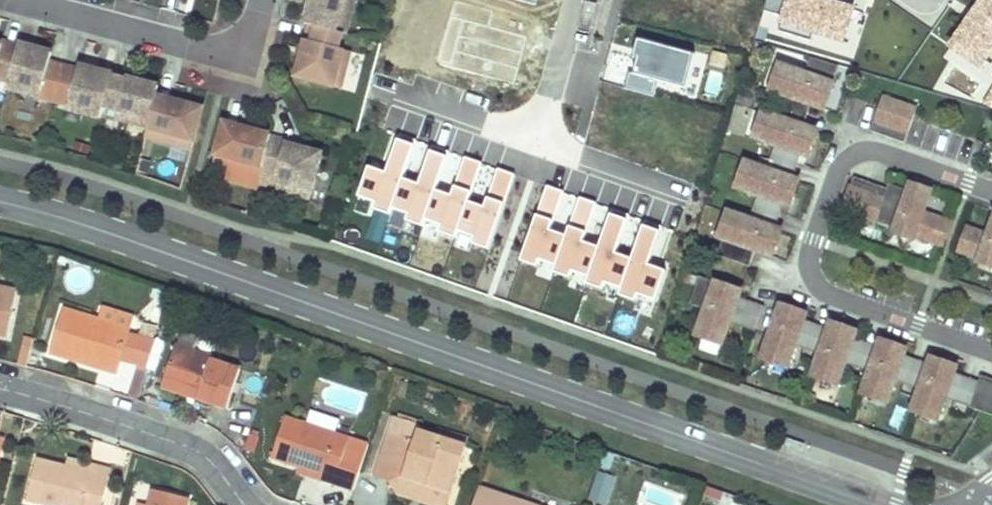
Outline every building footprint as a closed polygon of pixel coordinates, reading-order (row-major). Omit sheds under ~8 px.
[(306,23),(309,24),(344,33),(346,34),(354,4),(345,1),(345,0),(312,0),(306,23)] [(766,8),(782,13),(780,22),(840,41),(851,4),(838,0),(768,0),(766,8)] [(948,44),(980,65),(991,47),(991,0),(977,0),(948,44)] [(491,11),(455,2),(438,64),(513,85),(526,38),(486,27),(491,11)] [(344,33),(309,24),(299,63),(305,65),(302,78),(342,88),(348,65),(341,63),(345,50),(340,49),(344,33)] [(20,36),(18,46),(34,50),(36,46),(37,41),(20,36)] [(691,56),(638,39),(633,55),(638,57),(632,74),(629,73),(624,88),(653,97),(659,79),(682,86),(691,56)] [(18,46),(0,41),(0,76),(9,79),(11,71),(18,46)] [(34,50),(18,46),(11,71),(9,79),(7,86),(24,90),(25,85),(40,90),(39,94),(54,99),(64,64),(49,60),(52,50),(36,46),(34,50)] [(341,63),(348,65),(351,52),(345,50),(341,63)] [(726,55),(713,52),(710,65),(723,68),(726,55)] [(823,109),(839,65),(811,58),(805,74),(779,65),(770,90),(780,94),(772,116),(803,126),(811,104),(823,109)] [(96,73),(97,68),(79,63),(78,68),(64,64),(54,99),(85,107),(84,112),(100,117),(103,105),(111,77),(96,73)] [(305,65),(299,63),(295,76),(302,78),(305,65)] [(97,68),(96,73),(111,77),(112,72),(97,68)] [(112,72),(111,77),(103,105),(119,109),(116,117),(148,126),(156,95),(159,85),(112,72)] [(723,76),(709,72),(704,92),(718,96),(723,76)] [(983,99),(991,105),(991,85),(983,99)] [(739,94),(737,102),(750,106),(752,99),(739,94)] [(156,95),(148,126),(163,130),(160,139),(191,148),(202,108),(156,95)] [(904,142),(916,110),(882,98),(871,130),(904,142)] [(803,126),(772,116),(762,112),(754,137),(776,145),(772,154),(797,162),(800,153),(807,155),(816,130),(803,126)] [(262,164),(268,139),(270,135),(224,122),(217,146),(232,150),(230,158),(261,166),(262,164)] [(148,126),(145,135),(160,139),(163,130),(148,126)] [(374,208),(392,214),(418,142),(402,136),(388,174),(374,169),(364,197),(379,203),(374,208)] [(310,189),(318,160),(305,156),(307,150),(268,139),(262,164),(277,168),(276,173),(289,176),(287,183),(310,189)] [(232,150),(217,146),(215,154),(230,158),(232,150)] [(406,219),(423,225),(449,153),(433,147),(419,185),(406,180),(395,209),(410,214),(406,219)] [(320,153),(307,150),(305,156),(318,160),(320,153)] [(772,154),(767,170),(791,178),(797,162),(772,154)] [(261,166),(230,158),(226,171),(258,179),(261,166)] [(437,231),(454,237),(480,165),(464,159),(450,196),(437,192),(426,220),(441,225),(437,231)] [(789,205),(798,181),(791,178),(767,170),(745,162),(736,187),(759,195),(755,204),(780,212),(783,203),(789,205)] [(468,241),(485,248),(511,175),(495,169),(481,207),(468,202),(457,231),(472,236),(468,241)] [(287,183),(289,176),(276,173),(274,180),(287,183)] [(911,184),(908,190),(889,184),(887,189),(854,177),(843,209),(895,228),(894,232),(913,239),(915,235),(942,244),(950,222),(922,213),(930,190),(920,187),(911,184)] [(548,188),(522,260),(539,267),(539,260),(554,265),(564,237),(551,232),(564,194),(548,188)] [(579,200),(552,272),(569,278),(570,271),(584,277),(595,248),(581,243),(595,206),(579,200)] [(774,228),(780,212),(755,204),(750,220),(774,228)] [(610,211),(583,283),(601,289),(601,282),(615,288),(626,259),(612,254),(626,217),(610,211)] [(772,256),(780,231),(774,228),(750,220),(727,212),(718,237),(723,239),(718,255),(749,266),(755,249),(772,256)] [(641,222),(615,295),(632,301),(632,294),(647,299),(657,271),(643,266),(657,228),(641,222)] [(959,251),(980,258),(979,262),(991,267),(991,225),(988,236),(967,228),(959,251)] [(734,288),(699,276),(690,302),(706,308),(697,335),(722,344),(730,321),(739,324),(747,301),(738,298),(740,291),(734,288)] [(6,336),(16,293),(0,289),(0,335),(6,336)] [(764,307),(747,301),(739,324),(756,330),(764,307)] [(800,312),(781,305),(765,348),(762,358),(787,367),(795,344),(805,347),(813,324),(803,320),(806,314),(800,312)] [(64,310),(50,353),(75,361),(77,355),(103,363),(101,369),(117,373),(120,363),(146,371),(156,342),(128,335),(130,330),(64,310)] [(850,329),(831,323),(828,329),(820,353),(812,375),(837,384),(845,362),(855,365),(863,341),(853,338),(856,331),(850,329)] [(820,353),(828,329),(813,324),(805,347),(820,353)] [(906,349),(881,340),(878,346),(870,370),(862,393),(887,402),(895,379),(905,382),(913,359),(903,355),(906,349)] [(870,370),(878,346),(863,341),(855,365),(870,370)] [(175,346),(163,380),(198,393),(196,400),(225,410),(239,371),(209,361),(210,358),(175,346)] [(77,355),(75,361),(101,369),(103,363),(77,355)] [(946,363),(931,357),(929,364),(920,388),(912,411),(937,419),(945,397),(955,400),(963,376),(953,373),(956,366),(946,363)] [(920,388),(929,364),(913,359),(905,382),(920,388)] [(970,407),(991,415),(991,379),(981,375),(979,382),(970,405),(970,407)] [(970,405),(979,382),(963,376),(955,400),(970,405)] [(163,380),(160,388),(196,400),(198,393),(163,380)] [(338,428),(341,418),(312,411),(310,421),(338,428)] [(284,417),(270,457),(288,464),(300,467),(321,474),(322,475),(320,481),(353,492),(369,446),(284,417)] [(414,441),(402,437),(389,432),(375,477),(399,486),(400,486),(403,477),(451,493),(466,449),(417,432),(414,441)] [(101,476),(93,474),(76,469),(36,459),(25,501),(41,504),(102,504),(109,478),(101,476)] [(95,466),(78,462),(76,469),(93,474),(95,466)] [(300,467),(298,473),(320,481),(322,475),(321,474),(300,467)] [(616,478),(600,471),(588,498),(605,504),(616,478)] [(438,504),(447,504),(451,493),(403,477),(400,486),(399,486),(398,492),(438,504)] [(723,491),(706,486),(704,495),(721,499),(723,491)] [(479,489),(474,504),(528,504),(479,489)] [(186,500),(153,490),(149,504),(185,504),(186,500)]
